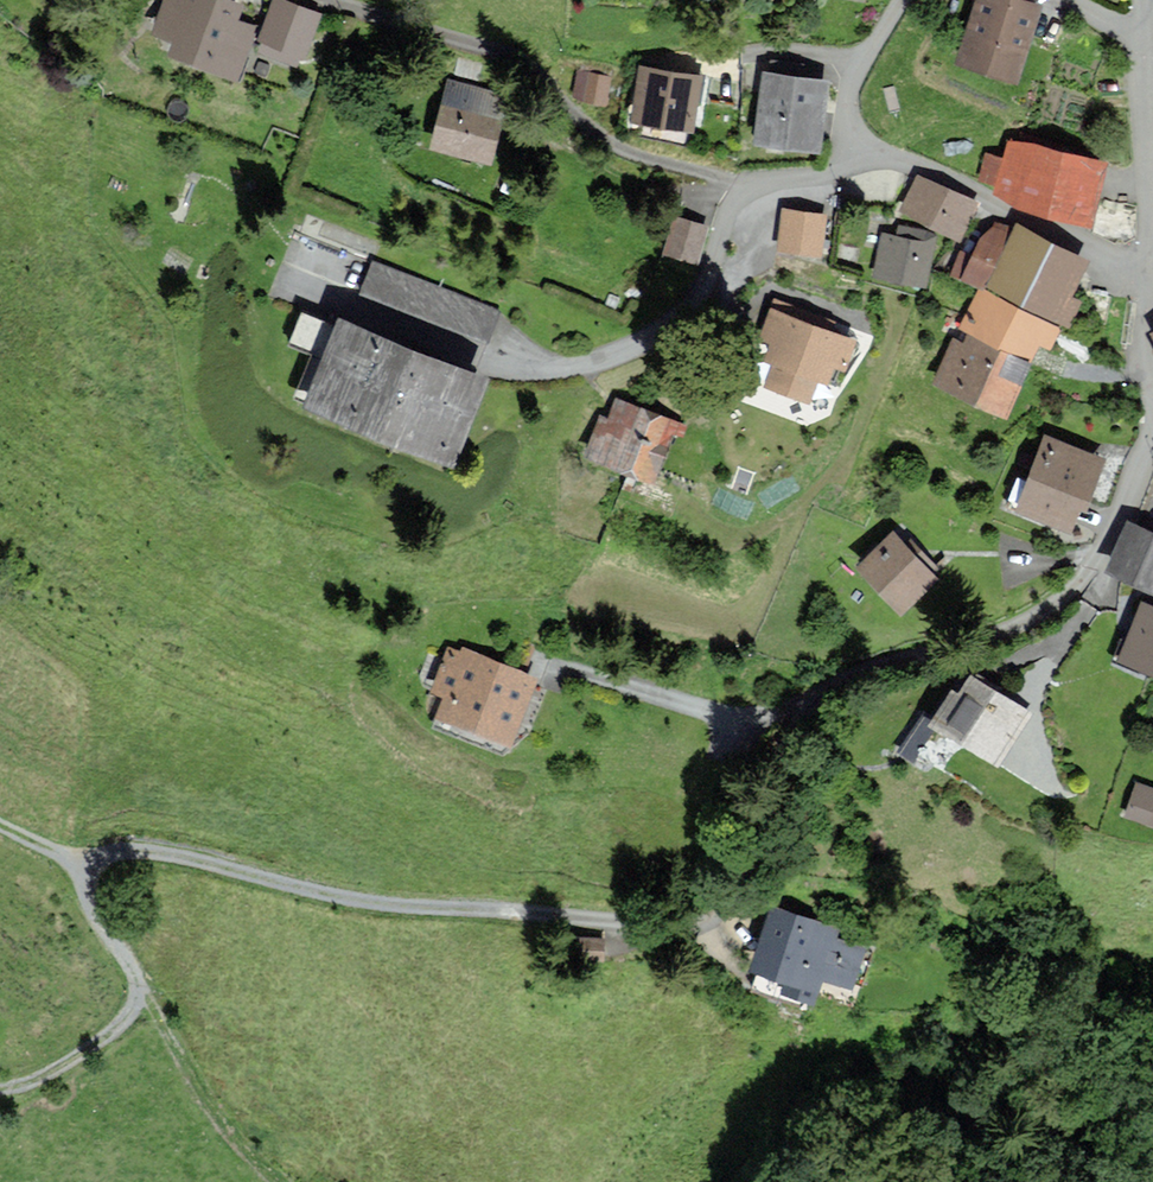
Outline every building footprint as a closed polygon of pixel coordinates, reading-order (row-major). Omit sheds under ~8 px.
[(221,0),(167,0),(155,37),(177,44),(172,60),(239,82),(256,30),(236,24),(242,7),(221,0)] [(276,0),(275,0),(261,38),(303,53),(317,15),(276,0)] [(959,62),(1015,79),(1038,7),(1015,0),(979,0),(959,62)] [(641,70),(634,120),(691,127),(698,77),(641,70)] [(579,74),(576,98),(604,103),(608,78),(579,74)] [(826,82),(766,75),(759,142),(819,149),(826,82)] [(449,83),(433,147),(490,161),(506,97),(449,83)] [(1103,166),(1011,141),(1006,160),(988,156),(982,179),(998,183),(995,193),(1089,218),(1103,166)] [(917,176),(902,212),(963,237),(978,202),(917,176)] [(783,211),(779,252),(821,256),(825,215),(783,211)] [(677,219),(666,253),(695,262),(706,228),(677,219)] [(962,254),(954,272),(981,285),(986,287),(1012,232),(990,222),(973,259),(962,254)] [(1015,226),(1012,232),(986,287),(1052,317),(1067,324),(1077,302),(1068,297),(1086,258),(1015,226)] [(884,235),(877,273),(926,282),(934,234),(899,228),(897,237),(884,235)] [(336,326),(303,414),(458,472),(490,386),(475,380),(501,312),(367,261),(342,328),(336,326)] [(1052,317),(986,287),(981,285),(961,328),(968,332),(1032,361),(1052,317)] [(311,345),(323,313),(300,304),(288,337),(311,345)] [(773,366),(765,385),(806,402),(815,379),(827,384),(833,367),(843,371),(854,342),(775,310),(755,359),(773,366)] [(1006,416),(1032,361),(968,332),(962,345),(954,341),(935,383),(1006,416)] [(614,402),(592,457),(654,481),(675,426),(614,402)] [(1046,438),(1018,511),(1072,532),(1101,459),(1046,438)] [(1108,569),(1152,589),(1152,535),(1129,524),(1108,569)] [(893,534),(859,566),(900,611),(934,580),(893,534)] [(1152,674),(1152,608),(1143,604),(1120,660),(1152,674)] [(536,679),(463,651),(461,656),(448,651),(433,691),(448,697),(440,718),(510,745),(536,679)] [(931,720),(922,714),(897,753),(911,761),(932,727),(998,768),(1033,713),(970,674),(956,696),(949,691),(931,720)] [(1127,816),(1152,825),(1152,790),(1137,785),(1127,816)] [(839,931),(776,910),(755,974),(817,994),(822,981),(851,991),(863,954),(835,944),(839,931)] [(571,935),(569,962),(609,965),(611,939),(571,935)]
